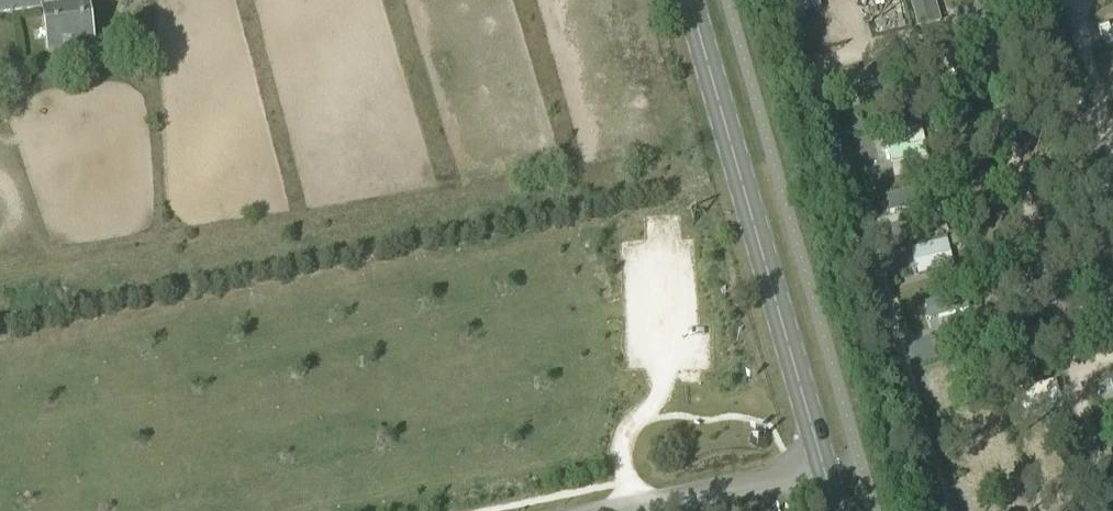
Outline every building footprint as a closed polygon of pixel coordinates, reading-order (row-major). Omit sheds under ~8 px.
[(40,11),(47,54),(92,48),(85,3),(58,7),(57,0),(0,0),(0,17),(40,11)] [(913,5),(916,4),(924,23),(944,17),(937,0),(911,0),(913,5)] [(919,128),(876,139),(879,155),(923,144),(919,128)] [(932,169),(919,172),(922,182),(934,179),(932,169)] [(993,173),(982,177),(985,187),(996,183),(993,173)] [(925,189),(882,200),(885,215),(929,205),(925,189)] [(967,196),(954,200),(957,210),(970,206),(967,196)] [(954,218),(945,221),(948,231),(957,229),(954,218)] [(959,236),(950,239),(952,247),(961,245),(959,236)] [(946,243),(909,253),(912,266),(949,257),(946,243)] [(965,296),(922,307),(925,322),(969,312),(965,296)] [(987,336),(975,339),(977,348),(989,345),(987,336)] [(992,355),(983,358),(986,370),(995,368),(992,355)] [(1058,396),(1020,405),(1023,419),(1061,410),(1058,396)] [(1073,465),(1029,477),(1034,493),(1079,481),(1073,465)] [(1011,469),(968,480),(971,496),(1015,485),(1011,469)]
